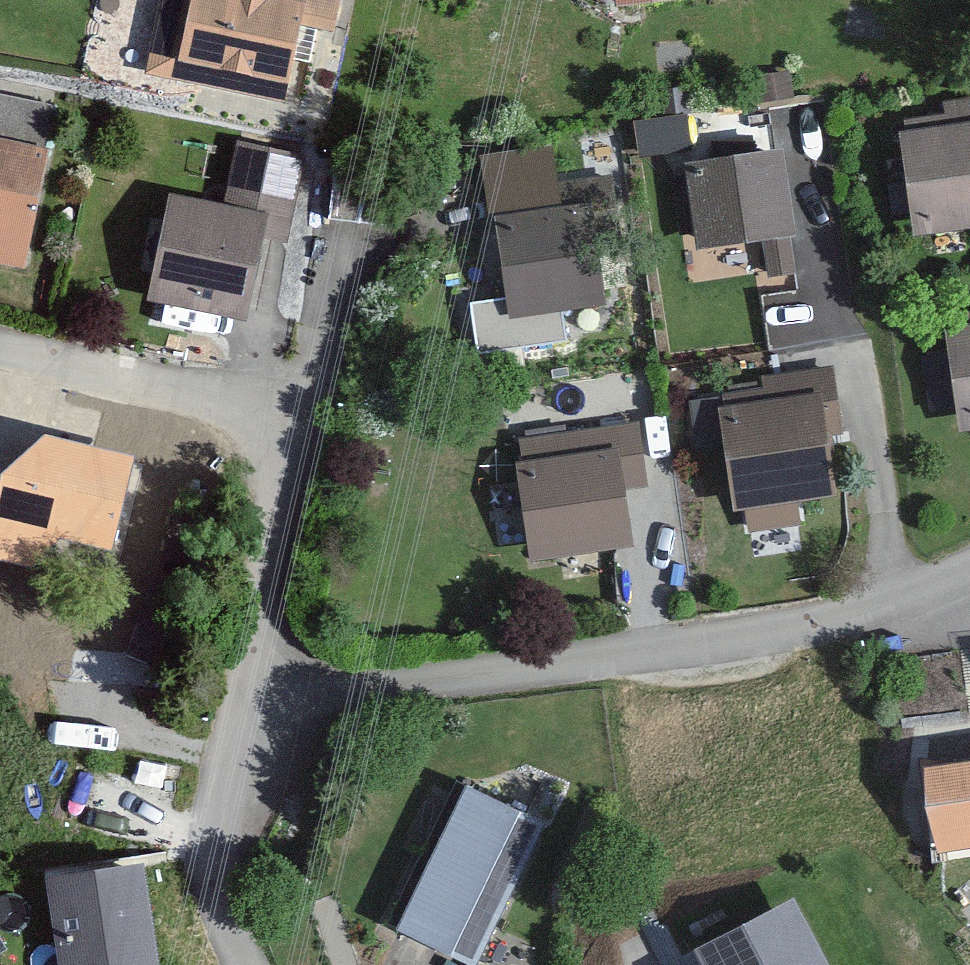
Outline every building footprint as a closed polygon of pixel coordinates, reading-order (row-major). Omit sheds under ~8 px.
[(147,78),(286,106),(303,23),(330,28),(336,0),(163,0),(147,78)] [(689,0),(614,0),(616,14),(690,4),(689,0)] [(52,109),(0,96),(0,270),(23,276),(52,154),(41,152),(52,109)] [(944,127),(942,115),(899,121),(916,238),(969,230),(969,123),(944,127)] [(294,157),(232,144),(218,207),(166,196),(142,305),(240,327),(259,245),(273,248),(294,157)] [(792,271),(775,147),(681,160),(694,250),(752,242),(756,276),(792,271)] [(610,211),(603,173),(545,184),(550,210),(492,221),(511,328),(605,311),(588,215),(610,211)] [(943,311),(960,435),(969,433),(969,307),(943,311)] [(829,370),(758,380),(762,408),(720,414),(734,517),(746,515),(748,532),(799,525),(796,504),(835,498),(826,434),(838,432),(829,370)] [(642,488),(631,424),(521,442),(525,468),(515,470),(531,565),(635,548),(625,490),(642,488)] [(50,442),(0,478),(0,557),(41,567),(49,528),(109,541),(127,460),(50,442)] [(929,773),(937,854),(969,851),(969,769),(929,773)] [(466,793),(396,933),(461,964),(474,964),(542,830),(466,793)] [(51,872),(65,964),(155,964),(139,858),(51,872)] [(790,898),(704,943),(715,964),(825,964),(790,898)]
